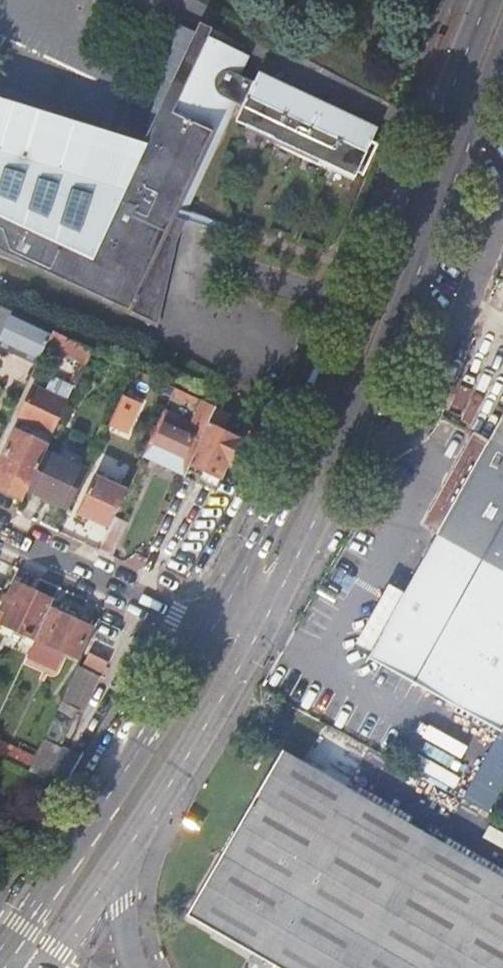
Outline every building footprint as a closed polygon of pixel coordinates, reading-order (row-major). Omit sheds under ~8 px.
[(14,120),(0,116),(0,253),(26,265),(124,311),(122,315),(152,328),(163,276),(157,272),(235,106),(241,108),(234,124),(268,139),(270,144),(297,159),(325,169),(326,167),(354,180),(356,175),(361,178),(377,147),(371,143),(372,139),(359,133),(363,124),(334,110),(330,120),(305,108),(308,98),(281,85),(276,95),(253,83),(239,76),(232,72),(241,56),(184,29),(156,116),(144,140),(141,143),(118,191),(102,186),(112,151),(61,135),(51,141),(48,137),(44,134),(39,131),(34,130),(30,128),(24,128),(19,129),(17,129),(14,120)] [(11,315),(0,310),(0,339),(11,315)] [(11,315),(0,339),(0,351),(36,368),(40,358),(51,333),(11,315)] [(77,363),(87,367),(94,352),(51,333),(40,358),(50,363),(55,353),(77,363)] [(59,402),(65,405),(68,407),(87,367),(77,363),(59,402)] [(124,392),(111,423),(132,431),(145,400),(124,392)] [(28,403),(21,420),(51,434),(65,405),(59,402),(45,396),(39,408),(28,403)] [(181,482),(182,479),(207,425),(214,409),(198,401),(186,429),(161,416),(140,463),(181,482)] [(487,438),(485,441),(502,451),(502,409),(487,438)] [(242,441),(207,425),(182,479),(213,493),(226,466),(229,468),(242,441)] [(15,433),(0,464),(0,492),(20,502),(37,467),(39,468),(49,448),(15,433)] [(435,532),(485,441),(471,433),(420,524),(435,532)] [(49,448),(39,468),(28,494),(69,512),(87,473),(58,460),(66,445),(53,439),(49,448)] [(435,532),(502,571),(502,451),(485,441),(435,532)] [(91,523),(109,531),(110,529),(125,495),(94,481),(80,512),(94,518),(91,523)] [(109,531),(99,553),(111,559),(122,535),(110,529),(109,531)] [(367,658),(502,734),(502,571),(435,532),(400,598),(367,658)] [(1,626),(36,642),(49,613),(53,605),(19,588),(12,601),(7,599),(1,612),(6,615),(1,626)] [(382,589),(349,649),(367,658),(400,598),(382,589)] [(49,613),(36,642),(27,661),(51,672),(60,652),(73,657),(86,630),(49,613)] [(101,679),(108,665),(88,656),(80,670),(101,679)] [(79,709),(63,702),(57,714),(73,722),(79,709)] [(73,722),(57,714),(34,765),(30,774),(63,790),(67,785),(80,761),(67,757),(61,765),(54,762),(73,722)] [(30,774),(34,765),(0,750),(0,760),(30,774)] [(185,920),(268,967),(502,967),(502,884),(281,754),(185,920)]
